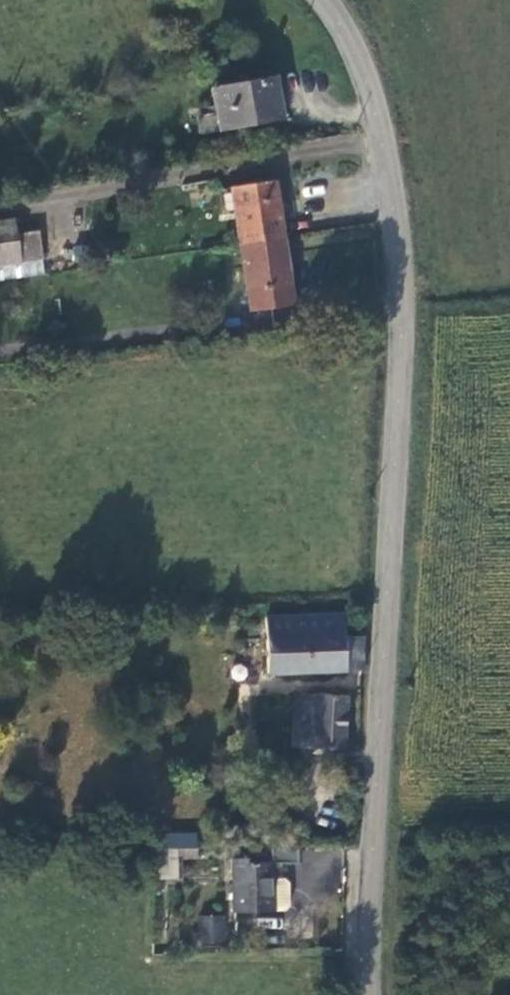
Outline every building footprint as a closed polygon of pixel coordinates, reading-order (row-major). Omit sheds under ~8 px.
[(274,81),(214,93),(223,137),(281,126),(274,81)] [(198,115),(200,132),(216,129),(214,113),(198,115)] [(224,187),(234,246),(277,239),(267,181),(224,187)] [(44,266),(39,236),(18,238),(15,224),(0,226),(0,273),(44,266)] [(285,284),(277,239),(234,246),(243,290),(285,284)] [(268,677),(361,673),(364,641),(346,642),(345,624),(294,622),(266,622),(268,677)] [(317,702),(295,701),(295,716),(317,717),(317,702)] [(295,716),(295,754),(342,757),(347,702),(317,702),(317,717),(295,716)] [(304,873),(304,856),(241,858),(240,921),(283,920),(282,891),(283,873),(304,873)] [(183,873),(182,861),(161,860),(162,873),(183,873)] [(293,891),(282,891),(283,920),(293,920),(298,914),(298,894),(293,891)] [(196,945),(225,947),(226,916),(197,915),(196,945)]
